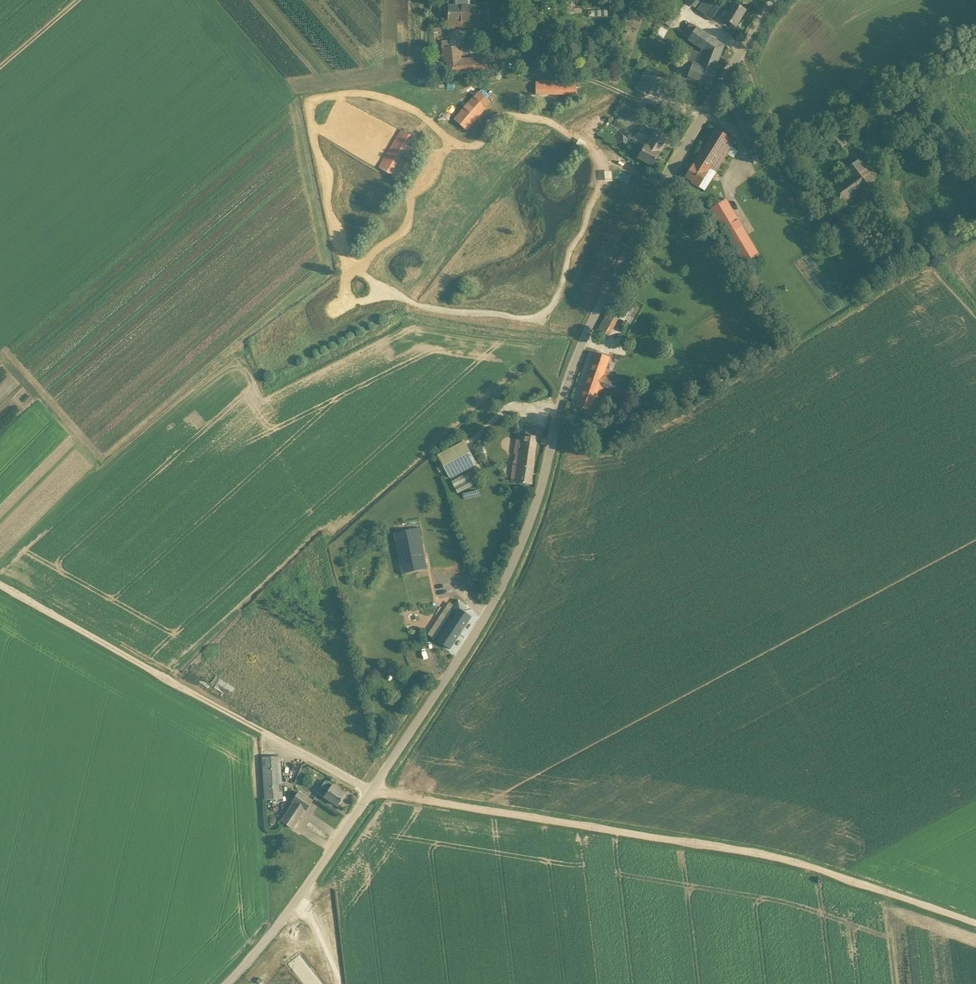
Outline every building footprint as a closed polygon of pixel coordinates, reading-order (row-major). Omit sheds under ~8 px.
[(488,3),(481,3),(481,5),(470,5),(470,0),(456,0),(456,4),(448,4),(448,25),(455,25),(455,22),(480,22),(480,23),(498,23),(498,3),(488,3)] [(713,22),(722,9),(709,0),(704,0),(697,10),(713,22)] [(736,27),(746,11),(734,4),(733,4),(726,0),(722,5),(730,10),(724,19),(736,27)] [(608,9),(590,10),(590,18),(608,18),(608,9)] [(684,60),(693,63),(688,78),(710,87),(716,71),(715,70),(724,45),(690,23),(682,34),(688,39),(688,40),(701,49),(700,53),(688,49),(684,60)] [(447,75),(478,72),(488,71),(487,58),(456,61),(454,42),(441,43),(443,62),(446,62),(447,75)] [(646,95),(659,73),(648,67),(635,90),(646,95)] [(536,95),(576,95),(576,80),(536,80),(536,95)] [(454,120),(466,130),(486,108),(474,98),(454,120)] [(642,119),(639,117),(624,104),(623,104),(620,102),(616,108),(619,110),(615,114),(620,118),(618,120),(629,129),(634,123),(637,126),(642,120),(651,127),(652,125),(643,118),(642,119)] [(716,129),(693,165),(686,177),(692,181),(691,182),(699,187),(710,169),(716,172),(735,141),(716,129)] [(379,168),(391,175),(413,137),(402,130),(379,168)] [(661,153),(669,138),(654,130),(638,158),(653,166),(660,153),(661,153)] [(846,144),(836,133),(829,139),(838,151),(846,144)] [(802,157),(807,154),(804,148),(798,150),(802,157)] [(847,172),(828,187),(844,209),(877,185),(858,160),(845,170),(847,172)] [(710,209),(743,264),(759,255),(726,199),(710,209)] [(630,302),(621,319),(631,324),(640,307),(630,302)] [(603,389),(615,393),(620,377),(605,372),(610,357),(596,352),(577,406),(591,411),(596,398),(599,399),(603,389)] [(515,454),(514,461),(513,461),(510,482),(532,485),(536,452),(539,436),(517,433),(514,453),(515,454)] [(449,477),(476,463),(464,441),(437,455),(449,477)] [(452,480),(456,491),(473,485),(468,474),(452,480)] [(419,528),(393,533),(402,574),(428,570),(419,528)] [(457,600),(454,605),(432,638),(450,649),(472,617),(462,611),(466,605),(457,600)] [(265,800),(283,799),(280,756),(262,757),(265,800)] [(318,792),(325,797),(338,806),(346,794),(339,790),(340,789),(333,784),(332,785),(326,781),(318,792)] [(281,821),(293,829),(305,811),(306,812),(313,801),(299,791),(292,802),(293,802),(281,821)]
